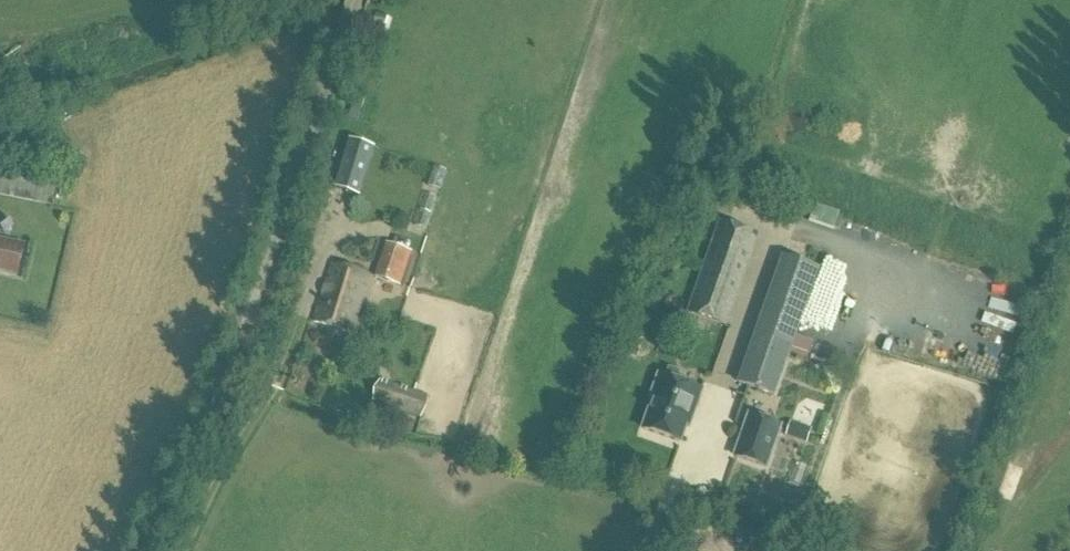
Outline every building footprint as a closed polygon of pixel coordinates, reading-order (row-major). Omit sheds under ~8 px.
[(377,17),(370,38),(373,39),(382,42),(389,21),(377,17)] [(352,142),(338,188),(359,195),(373,148),(352,142)] [(55,207),(62,172),(0,159),(0,196),(55,207)] [(815,206),(809,223),(833,231),(839,214),(815,206)] [(718,224),(687,314),(724,327),(755,237),(718,224)] [(19,276),(26,246),(0,240),(0,271),(19,276)] [(387,243),(375,278),(398,286),(410,251),(387,243)] [(781,259),(738,384),(774,396),(817,271),(781,259)] [(332,264),(314,322),(353,334),(371,276),(332,264)] [(619,351),(634,356),(640,341),(624,336),(619,351)] [(655,399),(644,432),(680,444),(691,413),(694,414),(701,392),(677,383),(680,375),(668,370),(665,379),(659,377),(651,398),(655,399)] [(382,380),(374,402),(420,417),(428,395),(382,380)] [(749,416),(735,458),(766,468),(781,426),(749,416)]
